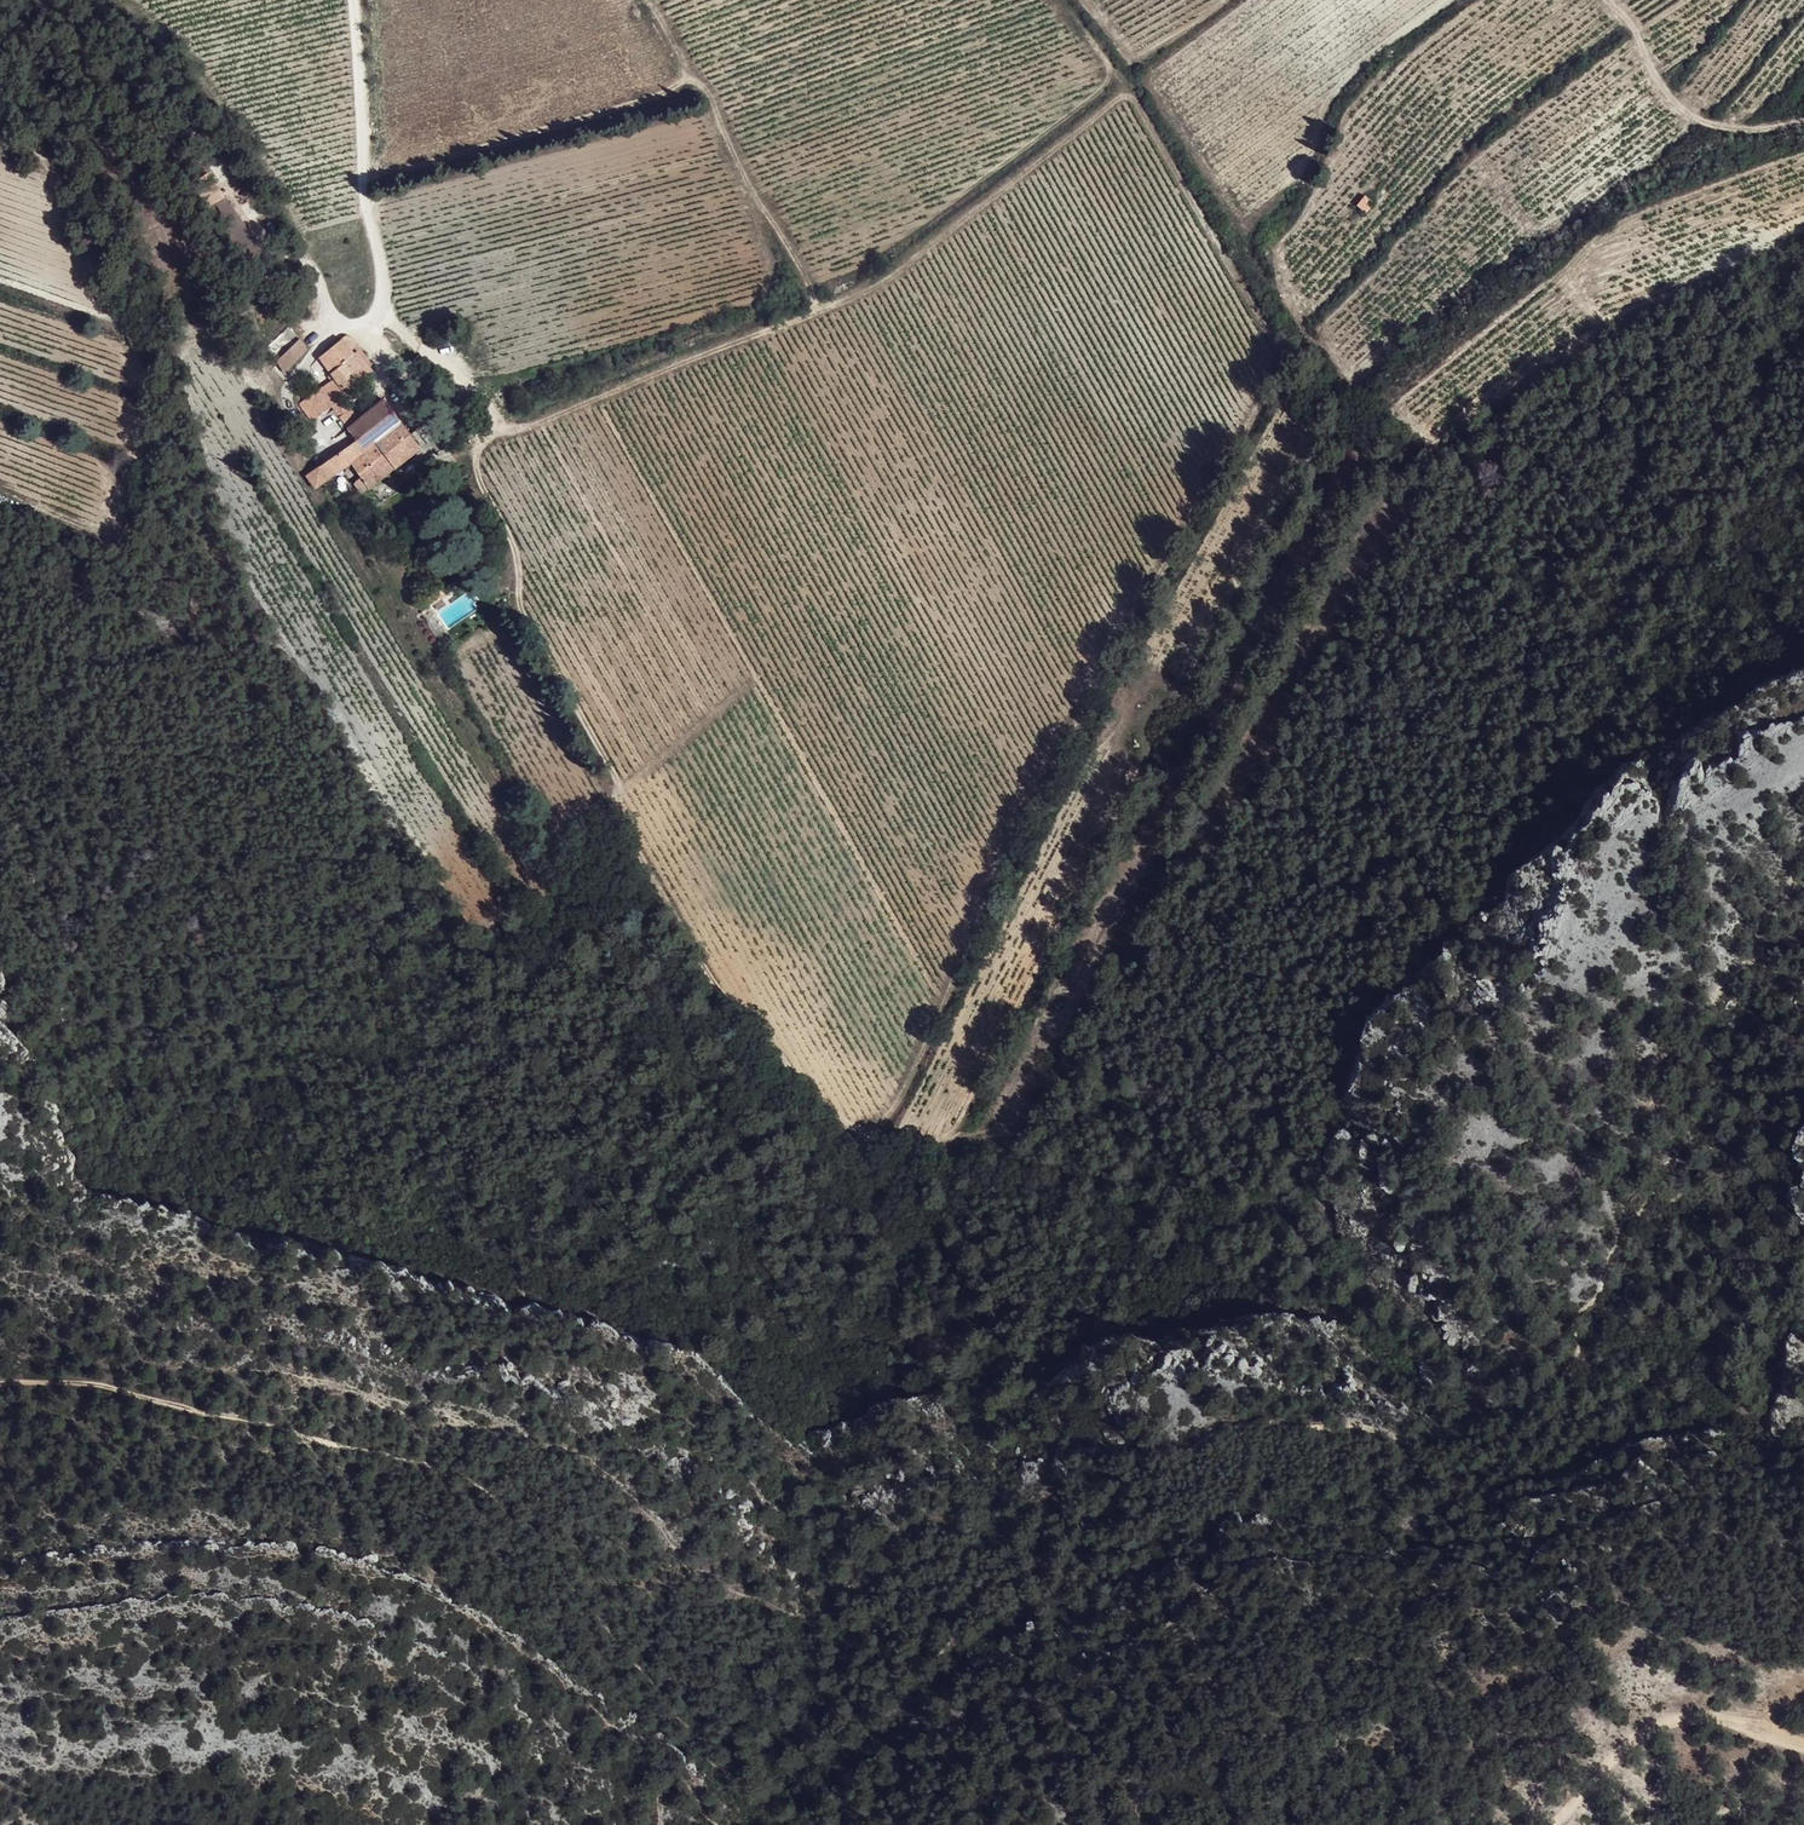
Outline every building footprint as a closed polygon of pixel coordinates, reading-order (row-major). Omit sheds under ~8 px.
[(1365,193),(1357,203),(1367,210),(1375,201),(1365,193)] [(264,253),(225,194),(208,206),(248,264),(264,253)] [(266,269),(254,275),(262,293),(275,287),(266,269)] [(283,371),(306,349),(285,318),(279,323),(284,330),(267,346),(283,371)] [(334,376),(295,403),(308,421),(330,405),(341,397),(346,394),(344,391),(371,371),(356,350),(353,353),(343,338),(319,358),(334,376)] [(357,420),(341,397),(330,405),(346,429),(357,420)] [(346,429),(304,464),(314,478),(344,453),(360,478),(353,484),(361,494),(366,488),(368,489),(419,447),(383,398),(357,420),(346,429)]
